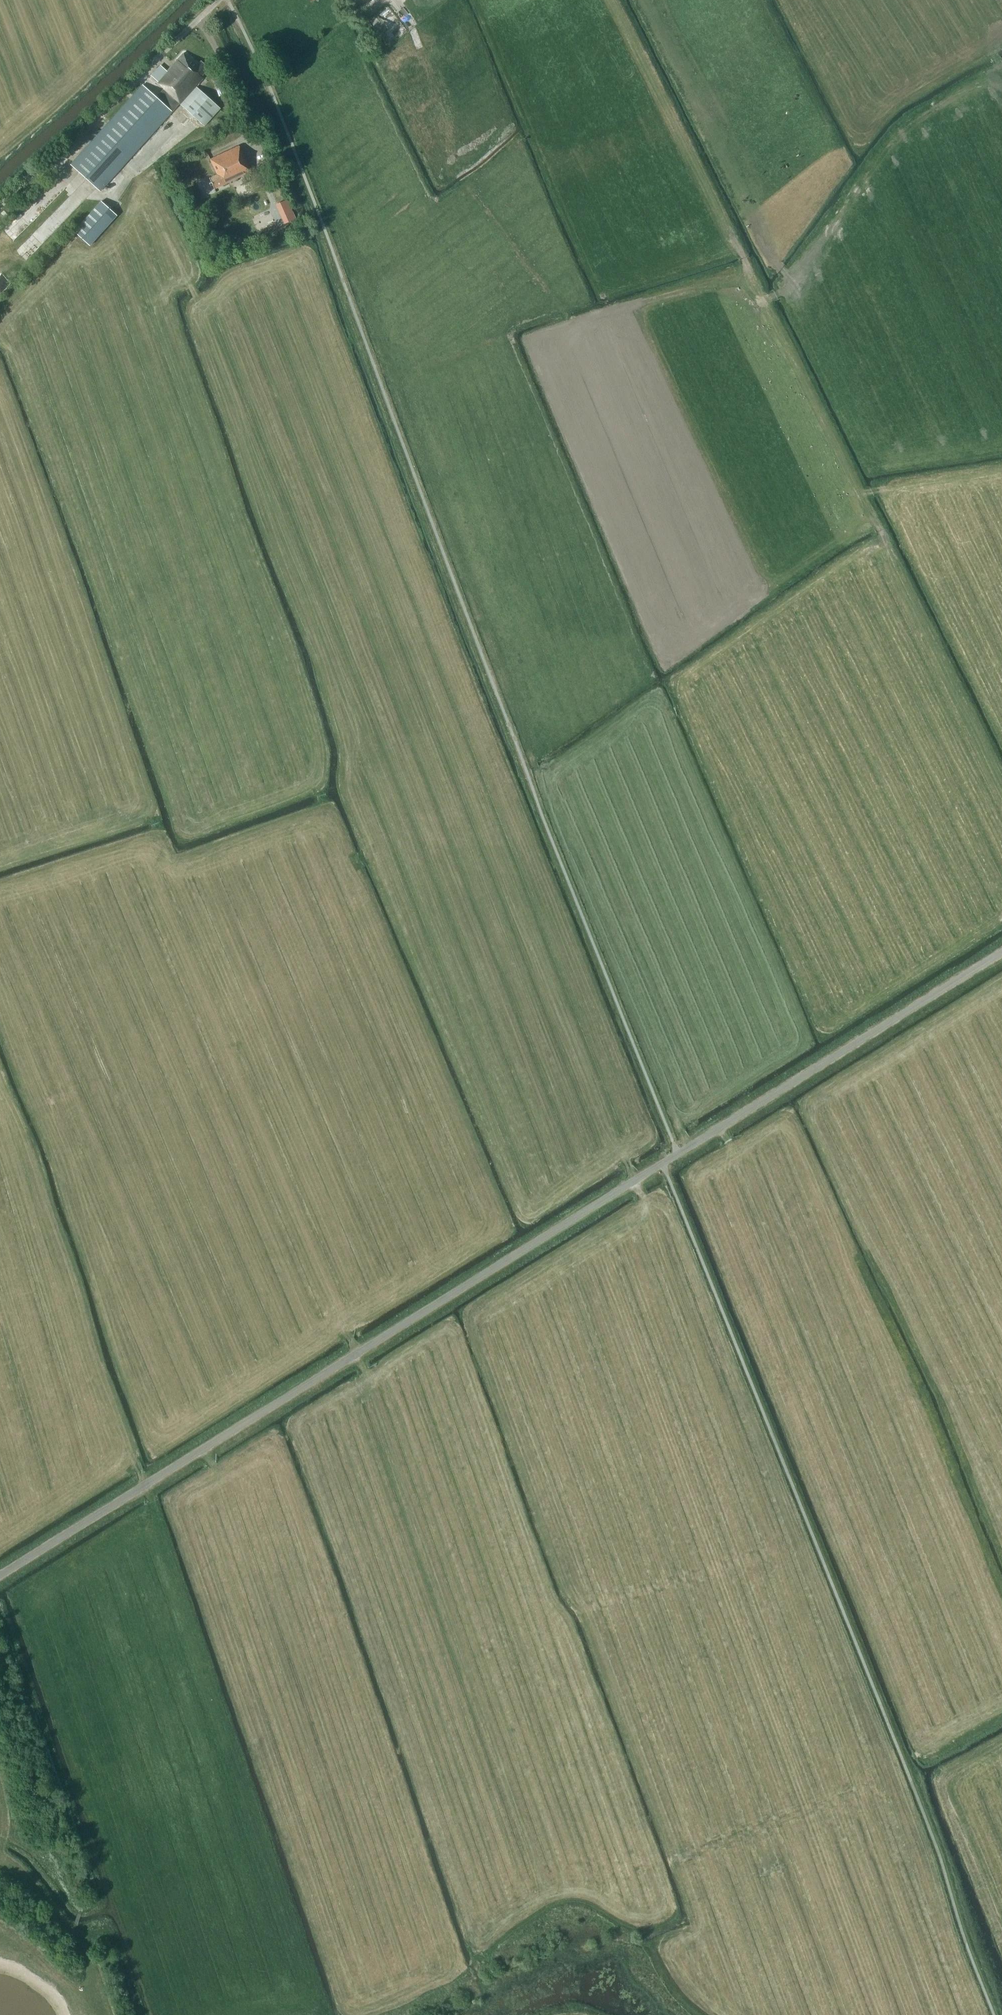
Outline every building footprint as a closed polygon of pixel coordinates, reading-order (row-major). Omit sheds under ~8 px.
[(362,8),(372,0),(355,0),(362,8)] [(198,83),(202,78),(200,76),(208,68),(200,61),(196,65),(182,53),(166,71),(160,66),(151,75),(164,87),(156,96),(143,84),(70,164),(100,191),(179,104),(204,126),(220,109),(196,87),(199,84),(198,83)] [(209,178),(212,186),(213,186),(214,189),(250,172),(238,146),(210,160),(217,174),(209,178)] [(101,201),(74,231),(89,245),(117,215),(101,201)] [(258,235),(276,227),(270,215),(252,224),(258,235)]
